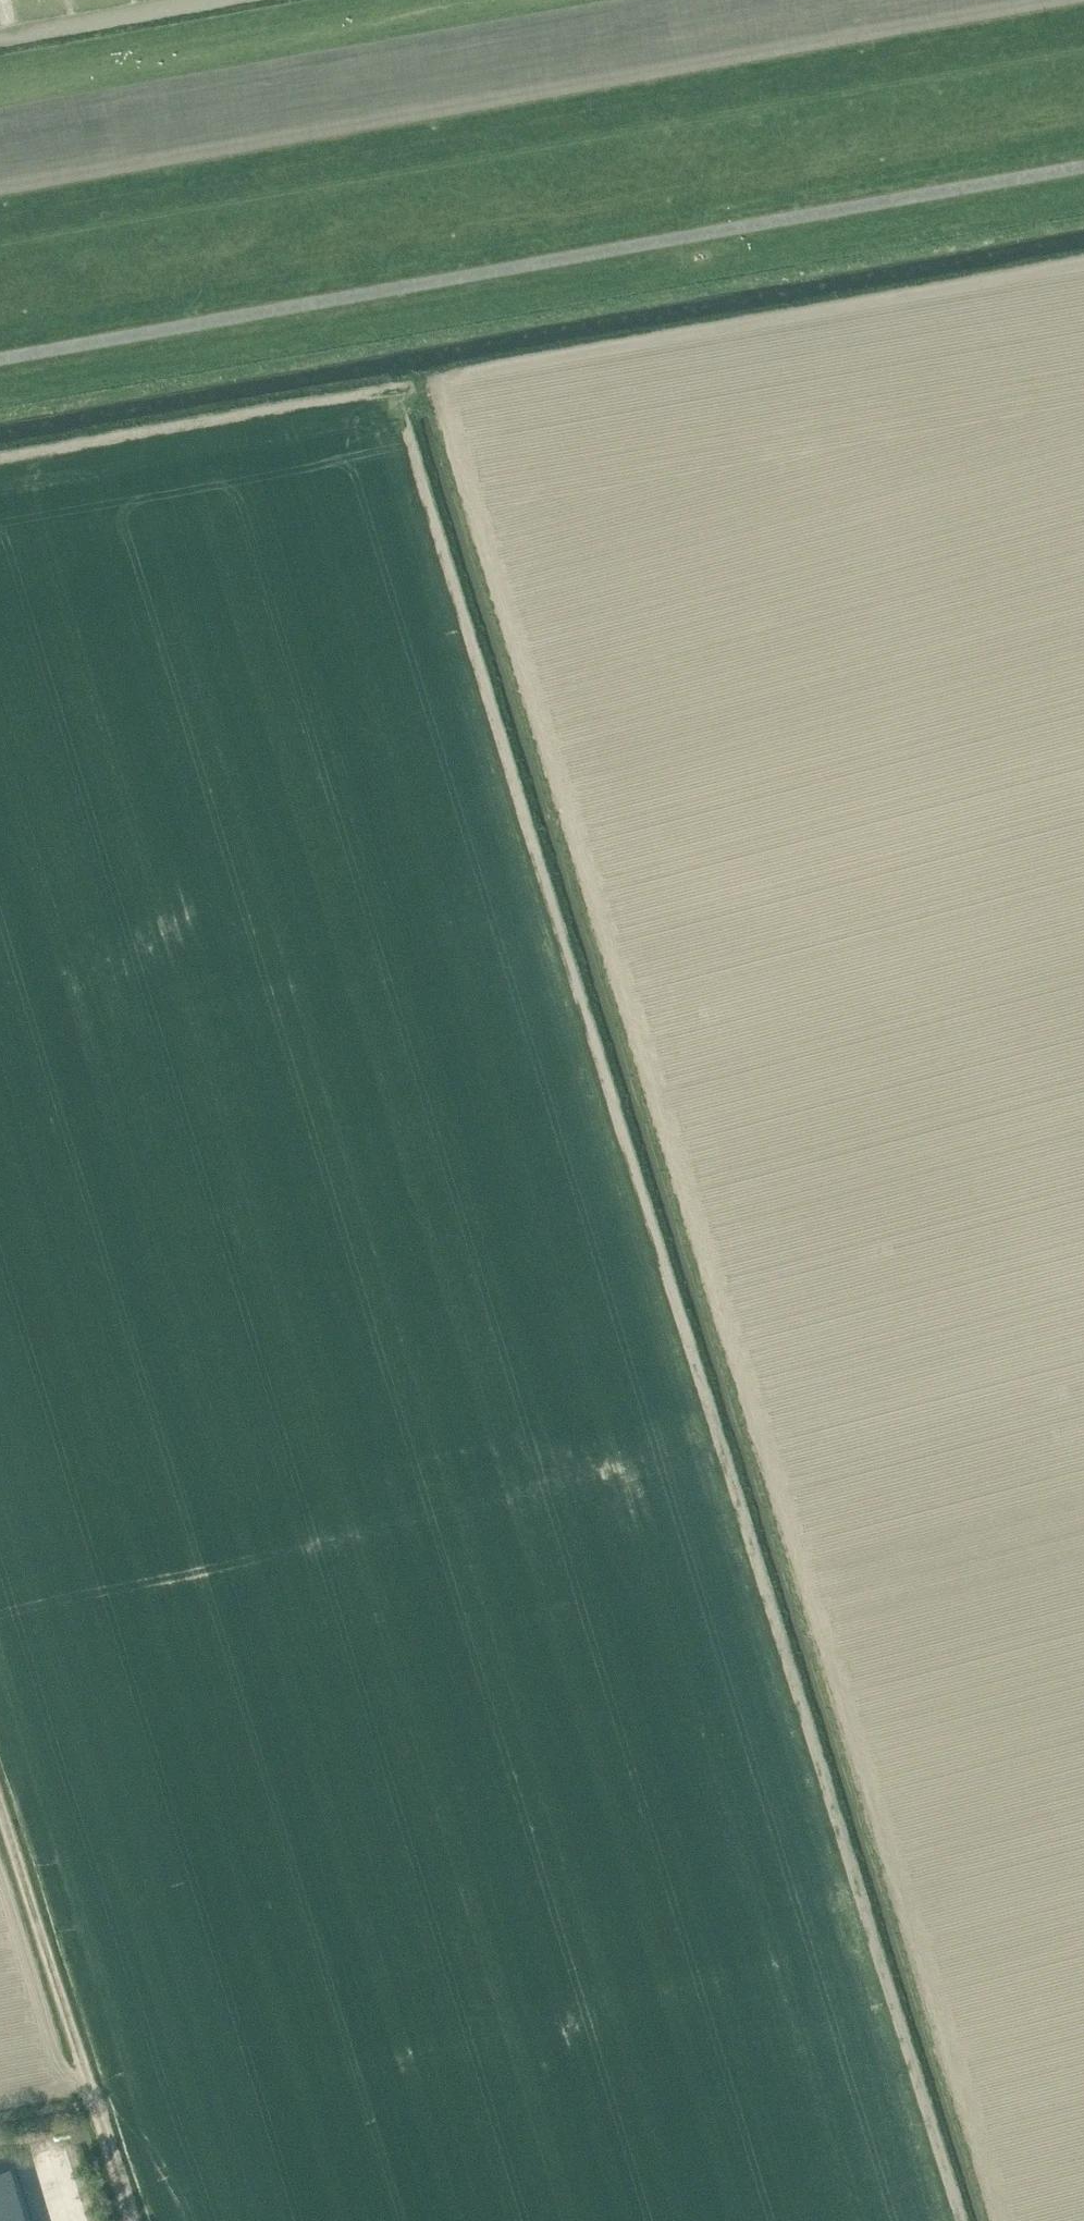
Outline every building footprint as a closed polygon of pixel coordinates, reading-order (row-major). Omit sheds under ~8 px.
[(2,2162),(0,2162),(0,2220),(21,2220),(2,2162)]
